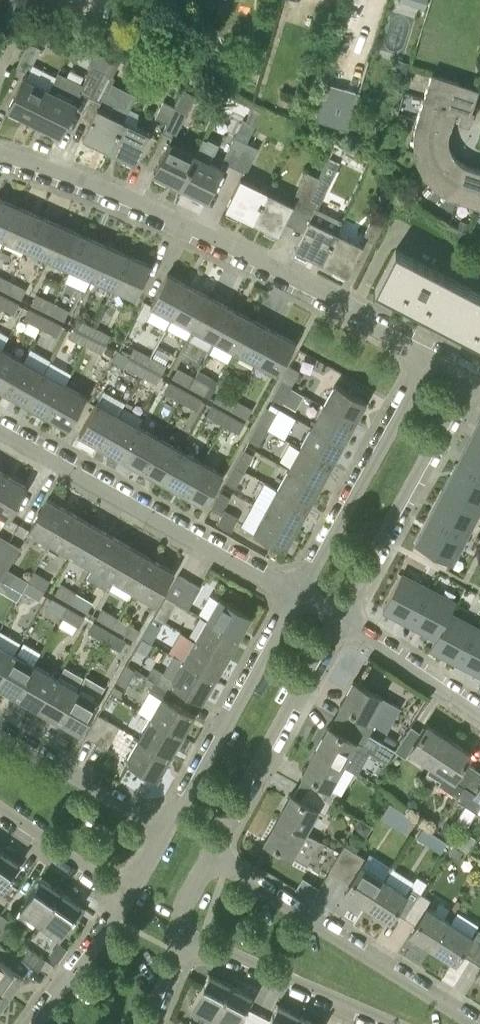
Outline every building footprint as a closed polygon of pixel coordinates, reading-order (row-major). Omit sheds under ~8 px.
[(29,73),(41,48),(29,42),(17,67),(29,73)] [(397,58),(392,74),(405,77),(410,62),(397,58)] [(79,91),(91,97),(103,71),(92,66),(79,91)] [(83,137),(109,150),(124,120),(137,95),(113,83),(115,77),(113,76),(103,71),(91,97),(103,102),(104,100),(114,105),(110,113),(98,107),(83,137)] [(479,206),(479,169),(467,165),(463,163),(458,160),(455,157),(452,153),(450,148),(449,143),(448,138),(449,133),(450,129),(453,119),(470,124),(474,110),(472,109),(479,88),(432,73),(416,121),(414,132),(414,144),(416,156),(420,167),(427,177),(435,186),(444,193),(455,198),(479,206)] [(8,107),(35,120),(50,90),(23,77),(8,107)] [(347,132),(359,92),(321,80),(309,121),(347,132)] [(76,103),(50,90),(35,120),(61,133),(76,103)] [(163,132),(175,107),(163,101),(151,126),(163,132)] [(261,110),(253,106),(246,121),(255,125),(261,110)] [(187,112),(175,107),(163,132),(175,138),(187,112)] [(109,150),(136,163),(150,133),(124,120),(109,150)] [(235,167),(247,142),(235,136),(223,161),(235,167)] [(222,168),(209,162),(214,153),(215,153),(220,144),(208,138),(207,140),(204,138),(195,155),(197,155),(181,185),(207,198),(222,168)] [(170,142),(154,172),(181,185),(197,155),(195,155),(170,142)] [(247,142),(235,167),(246,173),(259,148),(247,142)] [(328,157),(318,177),(331,183),(340,163),(328,157)] [(318,177),(307,171),(294,196),(306,202),(318,177)] [(241,177),(226,207),(253,220),(268,190),(241,177)] [(337,231),(336,231),(342,220),(318,208),(331,183),(318,177),(306,202),(315,207),(295,248),(321,261),(337,231)] [(253,220),(279,233),(294,203),(268,190),(253,220)] [(3,238),(18,206),(0,198),(0,237),(3,238)] [(40,215),(18,206),(3,238),(26,248),(40,215)] [(388,217),(376,212),(364,237),(375,243),(388,217)] [(62,225),(40,215),(26,248),(48,258),(62,225)] [(70,267),(84,235),(62,225),(48,258),(70,267)] [(363,244),(337,231),(321,261),(348,274),(363,244)] [(70,267),(92,277),(106,245),(84,235),(70,267)] [(92,277),(114,287),(129,254),(106,245),(92,277)] [(406,306),(414,310),(415,308),(446,325),(467,286),(396,249),(375,288),(407,304),(406,306)] [(137,297),(151,264),(129,254),(114,287),(137,297)] [(189,285),(167,273),(151,305),(172,316),(189,285)] [(9,279),(0,275),(0,287),(4,289),(9,279)] [(4,289),(22,298),(27,288),(9,279),(4,289)] [(189,285),(172,316),(193,327),(210,296),(189,285)] [(446,325),(478,341),(477,343),(479,344),(479,293),(467,286),(446,325)] [(36,293),(31,303),(48,312),(53,302),(36,293)] [(19,303),(1,294),(0,296),(0,307),(14,314),(19,303)] [(193,327),(215,339),(232,307),(210,296),(193,327)] [(53,302),(48,312),(65,320),(70,310),(53,302)] [(215,339),(236,350),(253,319),(232,307),(215,339)] [(41,327),(46,317),(29,308),(24,319),(41,327)] [(57,336),(62,325),(46,317),(41,327),(57,336)] [(77,319),(73,327),(90,336),(94,327),(77,319)] [(236,350),(258,361),(274,330),(253,319),(236,350)] [(90,336),(73,327),(72,330),(68,336),(85,345),(90,336)] [(94,327),(90,336),(106,344),(110,335),(94,327)] [(296,342),(274,330),(258,361),(279,372),(296,342)] [(90,336),(85,345),(102,353),(106,344),(90,336)] [(134,347),(129,356),(145,365),(151,356),(134,347)] [(6,391),(23,360),(2,348),(0,352),(0,388),(6,391)] [(145,365),(129,356),(124,366),(140,375),(145,365)] [(151,356),(145,365),(162,374),(167,365),(151,356)] [(23,360),(6,391),(27,403),(44,372),(23,360)] [(160,377),(162,374),(145,365),(140,375),(157,384),(160,377)] [(282,382),(291,387),(300,370),(291,365),(282,382)] [(178,367),(173,377),(189,386),(194,376),(178,367)] [(44,372),(27,403),(48,415),(66,384),(44,372)] [(205,395),(211,385),(194,376),(189,386),(205,395)] [(170,382),(164,392),(181,401),(186,391),(170,382)] [(273,398),(282,404),(291,387),(282,382),(273,398)] [(324,404),(355,421),(367,400),(336,383),(324,404)] [(66,384),(48,415),(69,427),(87,396),(66,384)] [(220,390),(215,400),(231,409),(236,399),(220,390)] [(202,400),(186,391),(181,401),(197,410),(202,400)] [(247,418),(253,408),(236,399),(231,409),(247,418)] [(98,403),(79,432),(100,444),(118,414),(98,403)] [(312,425),(343,442),(355,421),(324,404),(312,425)] [(223,424),(228,415),(212,406),(206,415),(223,424)] [(277,413),(268,407),(259,424),(268,429),(277,413)] [(100,444),(122,456),(139,426),(118,414),(100,444)] [(239,433),(244,424),(228,415),(223,424),(239,433)] [(268,429),(259,424),(249,440),(259,446),(268,429)] [(300,446),(331,464),(343,442),(312,425),(300,446)] [(139,426),(122,456),(143,468),(160,438),(139,426)] [(181,450),(160,438),(143,468),(164,480),(181,450)] [(473,438),(465,453),(468,454),(462,466),(479,475),(479,441),(473,438)] [(289,468),(320,485),(331,464),(300,446),(289,468)] [(254,455),(245,449),(235,466),(245,471),(254,455)] [(181,450),(164,480),(185,492),(202,461),(181,450)] [(185,492),(206,504),(223,473),(202,461),(185,492)] [(245,471),(235,466),(226,482),(236,488),(245,471)] [(479,509),(479,475),(462,466),(456,478),(452,476),(445,491),(479,509)] [(308,506),(320,485),(289,468),(277,489),(308,506)] [(0,482),(0,512),(8,516),(27,486),(5,473),(0,482)] [(296,527),(308,506),(277,489),(265,510),(296,527)] [(210,508),(211,508),(221,514),(231,496),(220,491),(210,508)] [(440,507),(434,520),(466,536),(479,509),(445,491),(437,506),(440,507)] [(30,529),(51,541),(69,510),(47,498),(30,529)] [(69,510),(51,541),(71,553),(90,522),(69,510)] [(218,523),(231,531),(239,517),(225,510),(218,523)] [(284,548),(296,527),(265,510),(253,531),(284,548)] [(466,536),(434,520),(428,531),(425,529),(417,545),(452,563),(466,536)] [(90,522),(71,553),(92,566),(110,534),(90,522)] [(131,546),(110,534),(92,566),(93,566),(87,578),(106,589),(112,577),(131,546)] [(9,541),(0,536),(0,556),(9,541)] [(7,568),(19,547),(9,541),(0,556),(0,564),(7,568)] [(131,546),(112,577),(134,590),(152,558),(131,546)] [(155,602),(173,570),(152,558),(134,590),(155,602)] [(45,590),(51,580),(34,571),(28,580),(45,590)] [(165,623),(177,601),(178,601),(190,580),(179,574),(154,617),(165,623)] [(428,588),(401,574),(383,609),(398,616),(399,614),(411,620),(428,588)] [(45,590),(28,580),(22,590),(39,600),(45,590)] [(190,580),(178,601),(188,607),(201,586),(190,580)] [(61,583),(55,593),(71,602),(77,593),(61,583)] [(422,629),(436,636),(448,613),(450,613),(455,602),(428,588),(411,620),(420,625),(423,627),(422,629)] [(77,593),(71,602),(88,612),(93,602),(77,593)] [(208,618),(239,636),(251,615),(220,597),(208,618)] [(63,617),(68,608),(52,599),(47,608),(63,617)] [(79,627),(85,617),(68,608),(63,617),(79,627)] [(113,626),(118,617),(102,608),(97,617),(113,626)] [(447,653),(458,659),(475,627),(450,613),(448,613),(436,636),(431,647),(446,655),(447,653)] [(140,629),(118,617),(113,626),(135,639),(140,629)] [(196,638),(228,656),(239,636),(208,618),(196,638)] [(161,627),(152,621),(143,637),(153,642),(161,627)] [(104,641),(109,632),(94,623),(88,632),(104,641)] [(458,659),(471,666),(470,668),(479,673),(479,629),(475,627),(458,659)] [(120,650),(125,641),(109,632),(104,641),(120,650)] [(196,638),(184,660),(215,678),(228,656),(196,638)] [(0,643),(0,676),(14,651),(0,643)] [(0,676),(0,686),(17,696),(35,664),(14,651),(0,676)] [(215,678),(184,660),(174,654),(163,672),(154,666),(147,677),(154,681),(176,693),(180,687),(203,700),(215,678)] [(17,696),(38,708),(56,675),(35,664),(17,696)] [(116,681),(117,682),(127,687),(136,671),(126,665),(116,681)] [(56,675),(38,708),(59,720),(77,688),(56,675)] [(343,720),(369,735),(375,724),(368,720),(381,696),(353,680),(353,681),(353,682),(343,700),(343,699),(340,704),(349,709),(343,720)] [(151,716),(182,735),(195,714),(172,701),(176,693),(154,681),(149,690),(162,698),(151,716)] [(80,732),(98,700),(77,688),(59,720),(80,732)] [(98,714),(85,735),(96,741),(108,720),(98,714)] [(139,737),(170,756),(182,735),(151,716),(139,737)] [(108,720),(96,741),(107,748),(118,726),(108,720)] [(369,735),(343,720),(337,731),(328,725),(328,727),(315,750),(343,765),(358,773),(376,739),(369,735)] [(421,732),(411,725),(394,750),(405,757),(408,751),(430,766),(449,738),(428,724),(427,723),(421,732)] [(139,737),(126,759),(158,777),(170,756),(139,737)] [(439,784),(457,796),(475,768),(466,761),(472,753),(471,752),(449,738),(430,766),(431,766),(428,772),(441,781),(439,784)] [(311,777),(305,788),(331,802),(337,791),(331,787),(343,765),(315,750),(303,771),(302,772),(311,777)] [(457,796),(458,797),(460,793),(479,806),(479,771),(475,768),(457,796)] [(331,802),(305,788),(300,798),(290,793),(290,795),(278,817),(305,832),(318,809),(325,813),(331,802)] [(408,807),(412,809),(416,808),(418,805),(417,801),(414,799),(410,799),(408,803),(408,807)] [(401,811),(390,803),(381,816),(393,824),(401,811)] [(305,832),(278,817),(266,839),(265,839),(265,840),(307,864),(320,840),(305,832)] [(339,875),(354,851),(345,845),(329,869),(339,875)] [(20,863),(0,849),(0,891),(20,863)] [(366,858),(354,851),(339,875),(350,882),(344,891),(345,892),(346,891),(367,905),(384,878),(362,864),(366,858)] [(40,922),(61,891),(41,878),(20,908),(40,922)] [(395,911),(406,918),(421,894),(411,887),(407,893),(385,879),(384,878),(367,905),(389,919),(388,919),(389,920),(395,911)] [(82,905),(61,891),(40,922),(60,936),(82,905)] [(432,900),(421,894),(406,918),(416,924),(410,933),(411,933),(433,947),(450,920),(428,906),(432,900)] [(11,920),(1,913),(0,915),(0,936),(11,920)] [(450,920),(433,947),(455,961),(461,952),(471,959),(479,944),(479,931),(476,928),(472,934),(450,920)] [(0,943),(0,988),(9,994),(23,974),(6,962),(13,952),(0,943)] [(17,955),(38,970),(46,959),(25,944),(17,955)] [(471,959),(479,965),(479,944),(471,959)] [(192,1007),(214,1018),(231,985),(209,973),(192,1007)] [(231,985),(214,1018),(227,1023),(239,1023),(253,996),(231,985)] [(0,988),(0,1008),(9,994),(0,988)] [(299,1015),(277,1004),(267,1023),(295,1023),(299,1015)] [(299,1015),(295,1023),(316,1023),(299,1015)]
